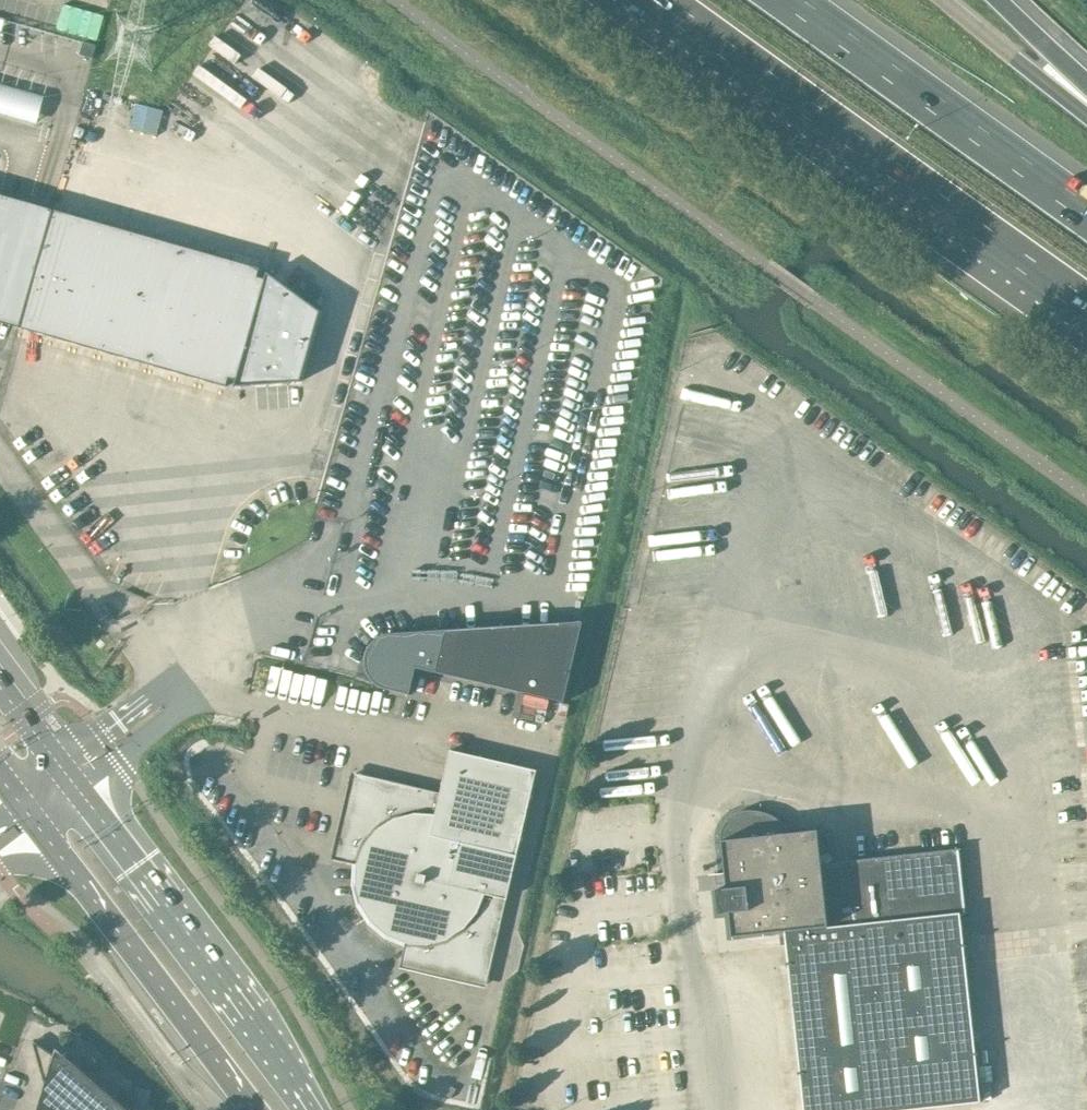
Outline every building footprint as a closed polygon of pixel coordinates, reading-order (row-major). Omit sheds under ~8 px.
[(18,327),(52,210),(0,195),(0,322),(18,327)] [(52,210),(18,327),(224,386),(226,387),(229,379),(236,381),(234,386),(235,388),(299,382),(320,312),(272,278),(266,273),(265,279),(257,277),(259,268),(258,268),(52,210)] [(413,670),(564,703),(581,627),(385,639),(381,641),(376,643),(373,645),(369,649),(367,652),(365,657),(363,661),(363,666),(363,670),(364,674),(365,678),(367,681),(369,684),(371,686),(408,694),(413,670)] [(405,947),(401,963),(487,984),(535,770),(449,750),(439,794),(355,774),(335,858),(352,862),(351,884),(356,906),(368,924),(384,938),(405,947)] [(803,1109),(904,1109),(980,1102),(960,915),(965,914),(958,849),(820,864),(817,830),(813,830),(813,831),(790,834),(787,828),(783,824),(779,821),(775,818),(770,815),(766,813),(761,812),(755,811),(750,810),(745,811),(740,812),(735,814),(730,817),(727,821),(724,825),(722,830),(721,835),(721,840),(720,841),(725,889),(720,890),(718,894),(718,895),(718,896),(717,898),(717,899),(717,902),(717,903),(718,904),(719,907),(720,909),(723,913),(728,912),(730,937),(784,931),(803,1109)] [(56,1049),(54,1055),(47,1050),(39,1045),(32,1040),(45,1083),(37,1109),(127,1109),(56,1049)]
